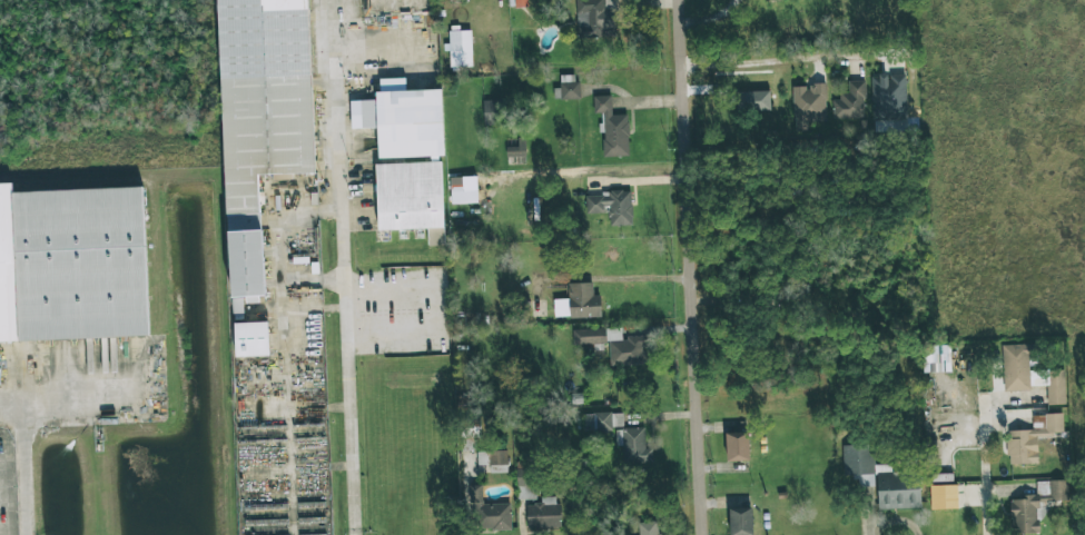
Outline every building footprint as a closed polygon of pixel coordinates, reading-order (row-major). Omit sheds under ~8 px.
[(237,363),(221,0),(313,0),(315,71),(287,73),(286,59),(237,60),(238,82),(315,81),(318,185),(260,186),(268,316),(250,316),(250,331),(275,330),(276,364),(237,363)] [(528,7),(527,0),(514,0),(515,8),(528,7)] [(578,40),(616,38),(615,24),(606,24),(605,12),(618,12),(617,0),(576,0),(578,40)] [(473,68),(471,31),(449,32),(450,69),(473,68)] [(906,74),(871,75),(873,121),(907,121),(906,74)] [(561,101),(578,101),(578,76),(561,76),(561,101)] [(747,102),(772,102),(771,76),(746,77),(747,102)] [(835,120),(865,119),(864,81),(848,81),(848,93),(835,93),(835,120)] [(826,122),(826,84),(810,84),(810,87),(793,88),(794,133),(807,133),(807,122),(826,122)] [(376,92),(376,101),(360,101),(361,115),(351,115),(351,130),(377,130),(378,162),(444,160),(442,90),(376,92)] [(594,96),(594,114),(602,114),(603,158),(629,157),(628,115),(612,115),(611,96),(594,96)] [(506,100),(483,101),(484,123),(507,123),(506,100)] [(506,158),(526,157),(526,139),(515,139),(515,147),(506,147),(506,158)] [(375,164),(377,231),(428,229),(428,247),(444,246),(442,162),(375,164)] [(450,178),(451,206),(478,205),(477,177),(450,178)] [(158,347),(0,354),(0,187),(18,186),(18,199),(149,194),(158,347)] [(586,215),(608,214),(608,227),(632,226),(631,192),(585,194),(586,215)] [(555,319),(601,319),(601,296),(593,296),(593,283),(568,283),(568,300),(555,300),(555,319)] [(645,337),(621,337),(621,328),(609,328),(610,365),(645,364),(645,337)] [(605,329),(573,330),(573,346),(606,345),(605,329)] [(1004,393),(1030,392),(1030,388),(1047,387),(1047,406),(1065,406),(1064,367),(1031,368),(1030,344),(1002,345),(1004,393)] [(623,414),(583,413),(583,432),(612,433),(613,427),(623,427),(623,414)] [(1038,466),(1037,439),(1054,439),(1054,433),(1063,433),(1063,414),(1032,415),(1032,430),(1008,431),(1009,467),(1038,466)] [(466,417),(463,435),(477,437),(480,419),(466,417)] [(645,448),(645,428),(622,428),(622,465),(653,465),(653,448),(645,448)] [(749,464),(748,432),(726,433),(726,464),(749,464)] [(853,488),(875,487),(873,442),(842,444),(844,477),(853,477),(853,488)] [(489,473),(507,474),(508,451),(490,450),(489,473)] [(517,462),(516,487),(527,487),(527,494),(535,494),(535,455),(521,455),(521,462),(517,462)] [(897,473),(877,473),(878,512),(922,510),(920,465),(897,466),(897,473)] [(1068,481),(1036,481),(1036,497),(1010,497),(1011,534),(1018,534),(1038,534),(1037,507),(1069,506),(1068,481)] [(511,503),(483,504),(482,486),(468,487),(469,512),(481,512),(481,531),(511,530),(511,503)] [(957,486),(930,486),(930,513),(958,512),(957,486)] [(526,528),(559,529),(559,498),(541,497),(541,505),(527,504),(526,528)] [(752,508),(729,509),(730,534),(753,534),(752,508)] [(658,521),(638,522),(639,534),(660,534),(658,521)]
